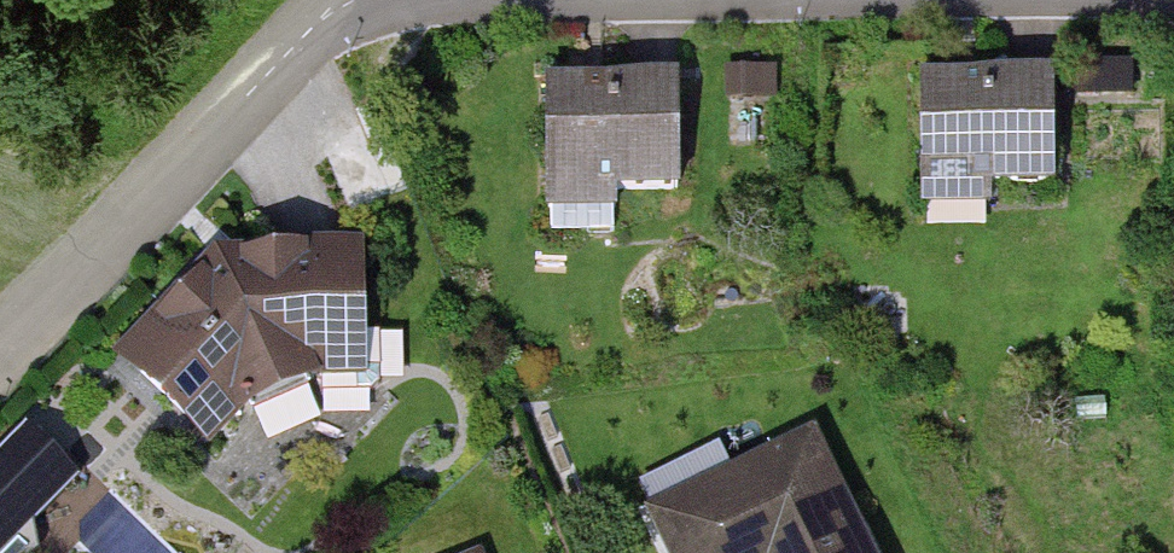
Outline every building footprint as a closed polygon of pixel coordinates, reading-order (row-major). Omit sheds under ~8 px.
[(1113,66),(1076,65),(1075,90),(1113,91),(1113,66)] [(1052,78),(922,78),(922,185),(1052,186),(1052,78)] [(677,82),(548,83),(549,189),(679,188),(677,82)] [(178,332),(141,370),(207,434),(268,371),(320,370),(320,393),(370,392),(380,384),(379,333),(357,333),(356,278),(299,279),(299,261),(222,262),(166,320),(178,332)] [(27,429),(0,457),(0,483),(28,510),(68,469),(27,429)] [(799,448),(658,516),(676,552),(863,552),(848,523),(838,528),(799,448)] [(717,450),(646,485),(654,501),(725,466),(717,450)]
